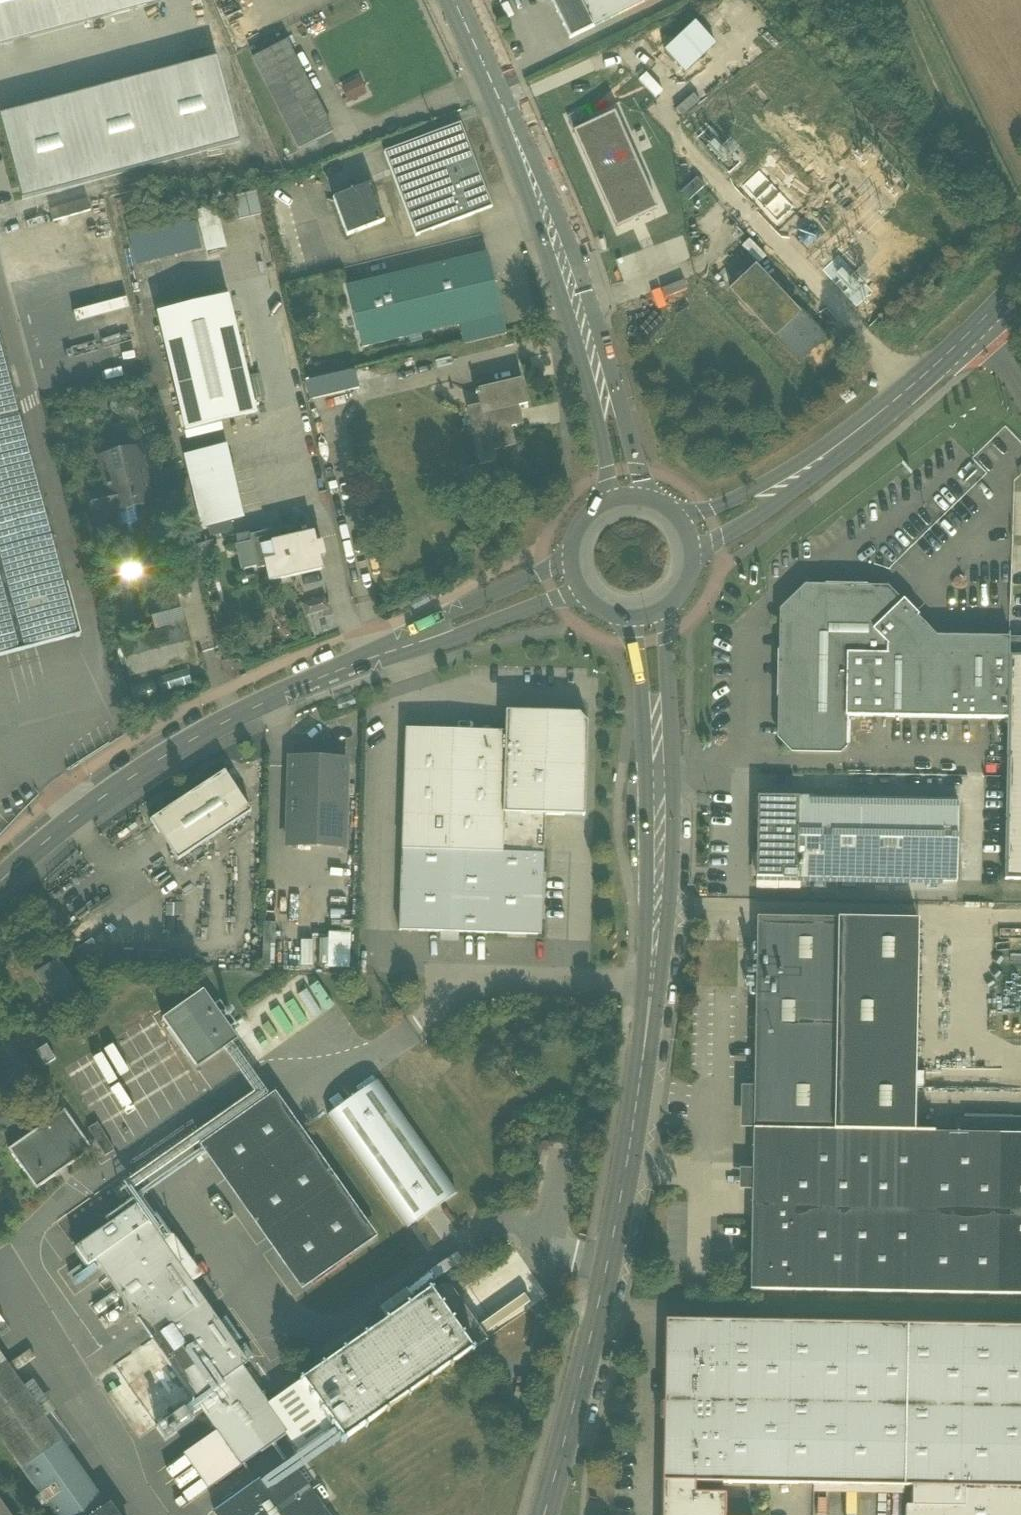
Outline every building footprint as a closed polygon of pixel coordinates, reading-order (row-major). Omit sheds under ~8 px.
[(161,3),(160,0),(0,0),(0,46),(161,3)] [(570,39),(592,28),(579,0),(551,0),(570,39)] [(636,6),(633,0),(579,0),(592,28),(636,6)] [(695,24),(667,52),(687,73),(716,45),(695,24)] [(253,58),(280,112),(313,95),(286,41),(253,58)] [(0,117),(0,118),(22,201),(239,142),(217,58),(0,117)] [(333,133),(313,95),(280,112),(300,150),(333,133)] [(614,113),(574,132),(616,228),(657,209),(614,113)] [(384,152),(416,236),(492,207),(461,124),(384,152)] [(839,168),(882,216),(905,195),(862,148),(839,168)] [(761,172),(745,187),(780,224),(796,208),(761,172)] [(680,193),(688,201),(703,188),(705,186),(697,178),(680,193)] [(333,198),(347,236),(385,221),(370,184),(333,198)] [(393,213),(386,187),(378,189),(385,216),(393,213)] [(202,247),(191,202),(125,219),(136,264),(202,247)] [(241,211),(208,219),(211,235),(245,227),(241,211)] [(486,254),(445,264),(460,323),(501,313),(486,254)] [(842,255),(825,272),(861,310),(879,294),(842,255)] [(445,264),(387,278),(402,337),(460,323),(445,264)] [(731,290),(774,337),(799,314),(798,313),(755,267),(731,290)] [(363,347),(402,337),(387,278),(348,287),(363,347)] [(228,297),(158,314),(186,432),(256,415),(228,297)] [(774,337),(799,363),(826,337),(801,311),(798,313),(799,314),(774,337)] [(506,334),(501,313),(460,323),(465,344),(506,334)] [(81,632),(0,317),(0,652),(81,632)] [(306,382),(310,400),(358,389),(355,373),(350,371),(306,382)] [(473,435),(481,467),(497,463),(494,452),(515,447),(510,429),(522,426),(518,407),(527,405),(521,381),(477,392),(481,406),(487,431),(473,435)] [(84,405),(87,416),(107,411),(104,399),(84,405)] [(467,410),(473,435),(487,431),(481,406),(467,410)] [(221,448),(185,457),(202,528),(238,519),(221,448)] [(139,523),(136,507),(152,503),(139,449),(100,458),(107,487),(89,492),(96,523),(117,518),(119,527),(139,523)] [(258,568),(266,567),(278,564),(273,545),(289,541),(286,529),(251,537),(252,543),(257,566),(258,568)] [(313,536),(289,541),(273,545),(278,564),(281,579),(321,570),(318,558),(323,556),(321,545),(315,546),(313,536)] [(242,570),(257,566),(252,543),(237,546),(242,570)] [(281,579),(278,564),(266,567),(270,582),(281,579)] [(848,747),(847,746),(795,745),(785,735),(787,613),(794,606),(792,605),(792,601),(796,598),(799,598),(801,599),(807,593),(890,595),(899,604),(902,601),(888,586),(804,585),(779,609),(777,738),(792,753),(840,754),(848,747)] [(785,735),(795,745),(847,746),(848,716),(1008,719),(1009,656),(908,655),(908,643),(899,635),(917,617),(919,616),(903,600),(902,601),(899,604),(890,595),(807,593),(801,599),(799,598),(796,598),(792,601),(792,605),(794,606),(787,613),(785,735)] [(305,615),(329,612),(327,598),(304,601),(305,615)] [(937,637),(917,617),(899,635),(908,643),(908,655),(1009,656),(1009,638),(937,637)] [(120,643),(129,678),(195,660),(186,626),(120,643)] [(1009,638),(1009,656),(1020,657),(1020,638),(1009,638)] [(1009,656),(1008,719),(1004,880),(1020,880),(1020,657),(1009,656)] [(505,732),(503,814),(545,815),(585,816),(587,723),(579,714),(506,711),(505,732)] [(402,850),(502,853),(503,814),(505,732),(406,729),(402,850)] [(288,846),(344,848),(347,760),(291,758),(288,846)] [(159,833),(178,861),(251,812),(225,772),(166,811),(166,810),(150,820),(159,833)] [(757,878),(797,878),(798,798),(758,798),(757,878)] [(797,878),(957,881),(958,801),(798,798),(797,878)] [(544,854),(545,815),(503,814),(502,853),(544,854)] [(541,935),(544,854),(502,853),(402,850),(400,931),(541,935)] [(753,1130),(853,1132),(853,1130),(852,1130),(852,1131),(835,1131),(838,919),(757,918),(754,1087),(753,1130)] [(918,921),(838,919),(835,1131),(852,1131),(852,1130),(853,1130),(853,1132),(913,1133),(914,1133),(914,1132),(915,1088),(915,1073),(918,921)] [(328,966),(351,966),(351,931),(329,931),(328,966)] [(72,953),(79,962),(99,949),(92,939),(72,953)] [(34,975),(57,1010),(67,1003),(65,999),(76,992),(78,996),(80,995),(58,960),(34,975)] [(163,1019),(197,1068),(229,1046),(238,1040),(204,990),(163,1019)] [(65,999),(67,1003),(78,996),(76,992),(65,999)] [(132,1005),(131,1008),(131,1011),(132,1013),(134,1014),(137,1014),(139,1013),(140,1011),(140,1008),(139,1006),(135,1004),(132,1005)] [(229,1010),(223,1014),(227,1020),(233,1016),(229,1010)] [(924,1073),(915,1073),(915,1088),(924,1089),(924,1073)] [(379,1083),(330,1117),(409,1230),(458,1196),(379,1083)] [(753,1130),(754,1087),(740,1087),(740,1130),(753,1130)] [(216,1149),(304,1274),(360,1235),(272,1109),(216,1149)] [(9,1150),(36,1189),(92,1150),(65,1111),(9,1150)] [(965,1134),(1014,1135),(1020,1135),(1020,1116),(965,1115),(965,1134)] [(89,1129),(97,1143),(106,1138),(97,1124),(89,1129)] [(791,1291),(910,1293),(913,1133),(853,1132),(753,1130),(752,1170),(752,1190),(752,1209),(792,1210),(791,1291)] [(910,1293),(1011,1295),(1014,1135),(965,1134),(934,1133),(934,1132),(934,1131),(932,1131),(932,1132),(914,1132),(914,1133),(913,1133),(910,1293)] [(1014,1135),(1011,1295),(1020,1295),(1020,1135),(1014,1135)] [(97,1143),(105,1156),(114,1151),(106,1138),(97,1143)] [(752,1190),(752,1170),(739,1170),(739,1190),(752,1190)] [(97,1261),(97,1260),(148,1224),(149,1224),(137,1206),(84,1243),(97,1261)] [(750,1290),(791,1291),(792,1210),(752,1209),(750,1290)] [(162,1244),(148,1224),(97,1260),(139,1319),(152,1339),(195,1400),(242,1367),(247,1363),(191,1284),(162,1244)] [(167,1240),(162,1244),(191,1284),(202,1276),(173,1236),(167,1240)] [(88,1267),(97,1261),(84,1243),(76,1250),(88,1267)] [(442,1284),(433,1291),(474,1349),(488,1339),(451,1286),(442,1284)] [(475,1350),(474,1349),(433,1291),(432,1290),(430,1291),(429,1289),(300,1380),(301,1381),(299,1383),(331,1429),(340,1442),(341,1443),(343,1442),(345,1444),(474,1353),(473,1351),(475,1350)] [(156,1427),(113,1366),(152,1339),(139,1319),(82,1359),(139,1439),(156,1427)] [(664,1421),(663,1482),(695,1483),(724,1483),(727,1322),(666,1321),(664,1401),(662,1401),(660,1403),(659,1419),(662,1421),(664,1421)] [(908,1325),(727,1322),(724,1483),(905,1486),(908,1325)] [(908,1325),(905,1486),(912,1486),(1020,1488),(1020,1327),(908,1325)] [(195,1400),(152,1339),(113,1366),(156,1427),(184,1408),(195,1400)] [(54,1514),(99,1514),(108,1508),(0,1354),(0,1438),(54,1514)] [(242,1466),(287,1434),(289,1433),(269,1404),(242,1367),(195,1400),(242,1466)] [(299,1452),(331,1429),(299,1383),(269,1404),(289,1433),(287,1434),(299,1452)] [(184,1408),(156,1427),(166,1440),(193,1421),(190,1416),(194,1413),(189,1406),(184,1409),(184,1408)] [(191,1449),(215,1485),(242,1467),(242,1466),(217,1431),(191,1449)] [(215,1485),(191,1449),(183,1455),(208,1490),(215,1485)] [(289,1460),(254,1484),(215,1511),(218,1514),(327,1514),(289,1460)] [(695,1483),(663,1482),(662,1514),(725,1514),(725,1494),(695,1494),(695,1483)] [(912,1486),(912,1506),(906,1506),(906,1514),(1020,1514),(1020,1488),(912,1486)]
